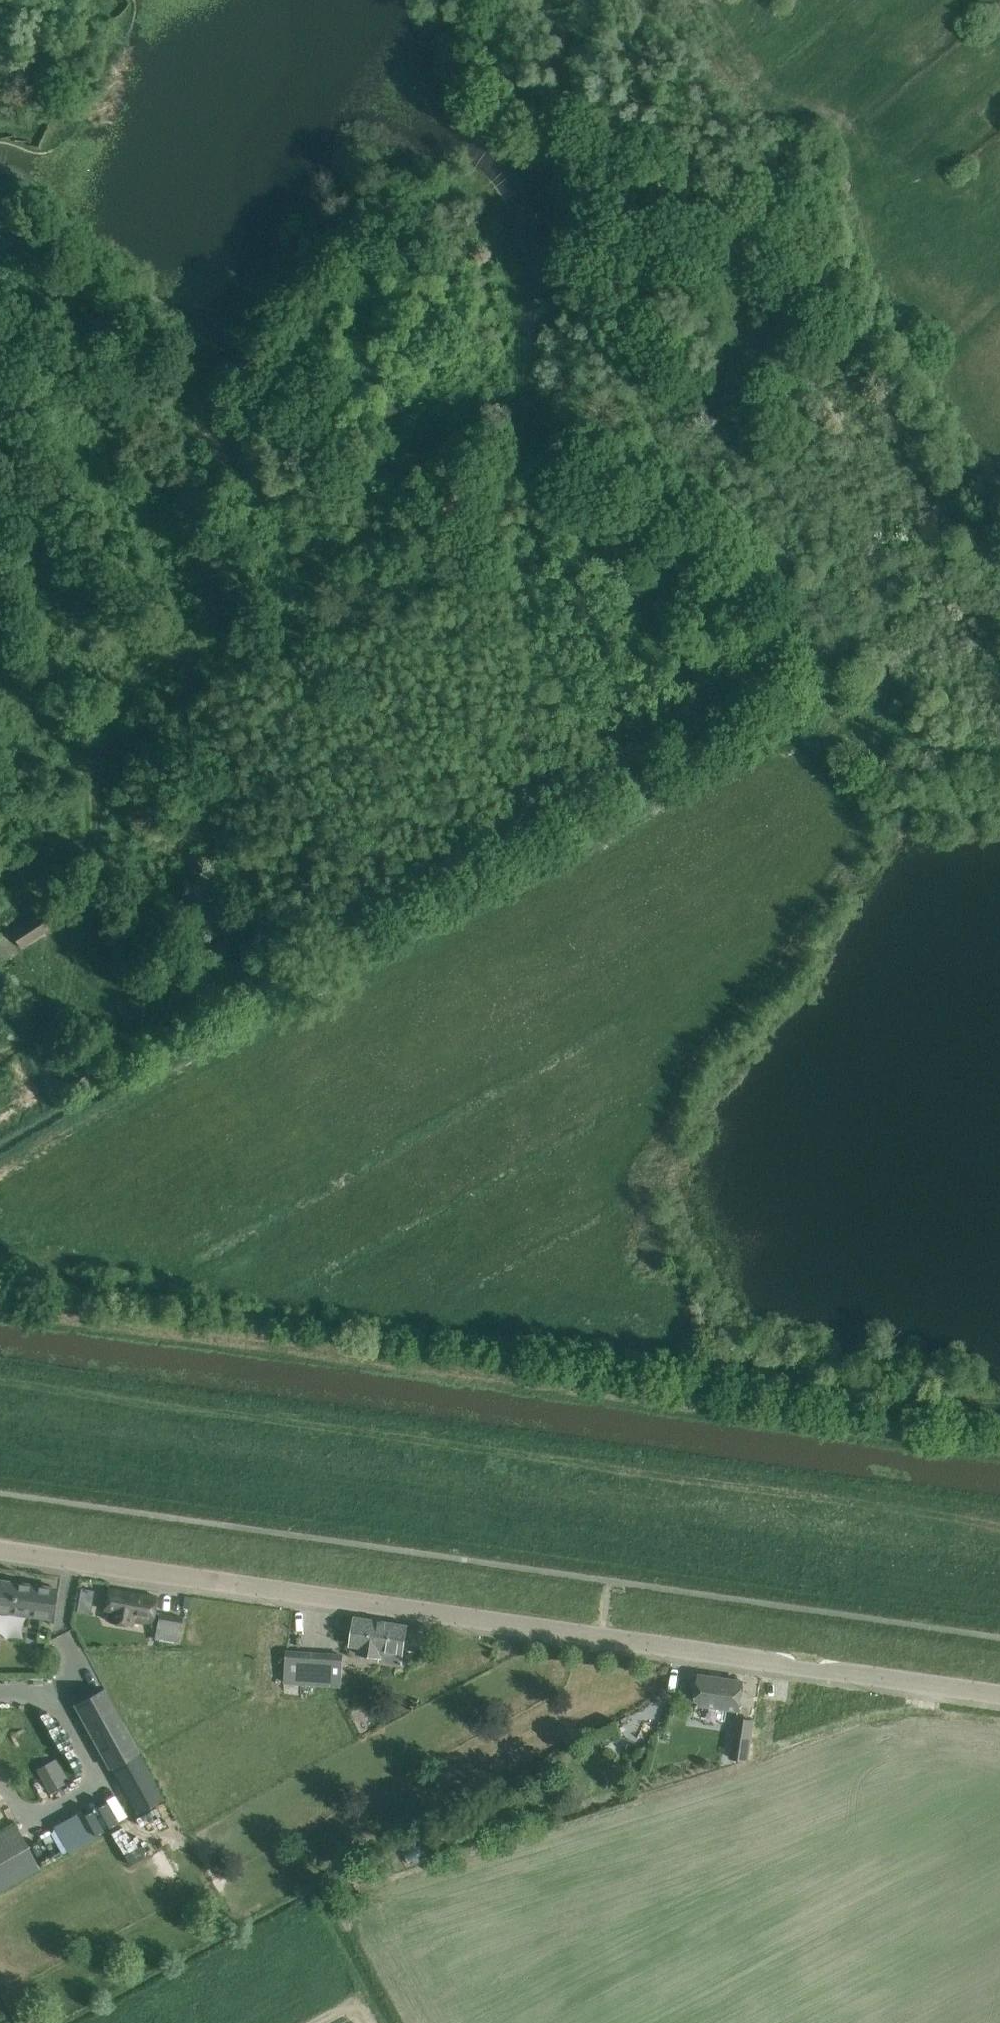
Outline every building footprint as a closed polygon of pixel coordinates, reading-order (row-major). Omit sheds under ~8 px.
[(13,932),(23,948),(48,933),(38,917),(13,932)] [(0,939),(0,956),(1,958),(16,950),(7,935),(0,939)] [(49,1619),(54,1587),(0,1580),(0,1611),(49,1619)] [(178,1640),(178,1636),(182,1617),(153,1612),(156,1596),(107,1588),(104,1608),(111,1610),(108,1628),(128,1632),(129,1624),(132,1625),(133,1620),(140,1621),(140,1618),(152,1620),(151,1626),(156,1627),(155,1636),(178,1640)] [(350,1644),(357,1645),(356,1654),(385,1658),(384,1662),(401,1665),(407,1625),(355,1617),(350,1644)] [(285,1682),(302,1683),(342,1685),(343,1653),(286,1650),(285,1682)] [(738,1707),(739,1700),(742,1680),(699,1674),(695,1701),(738,1707)] [(104,1688),(74,1704),(108,1768),(138,1751),(104,1688)] [(748,1760),(754,1719),(736,1715),(730,1750),(724,1749),(723,1756),(748,1760)] [(34,1767),(44,1792),(69,1782),(59,1757),(34,1767)] [(0,1830),(0,1889),(43,1868),(20,1821),(0,1830)]
